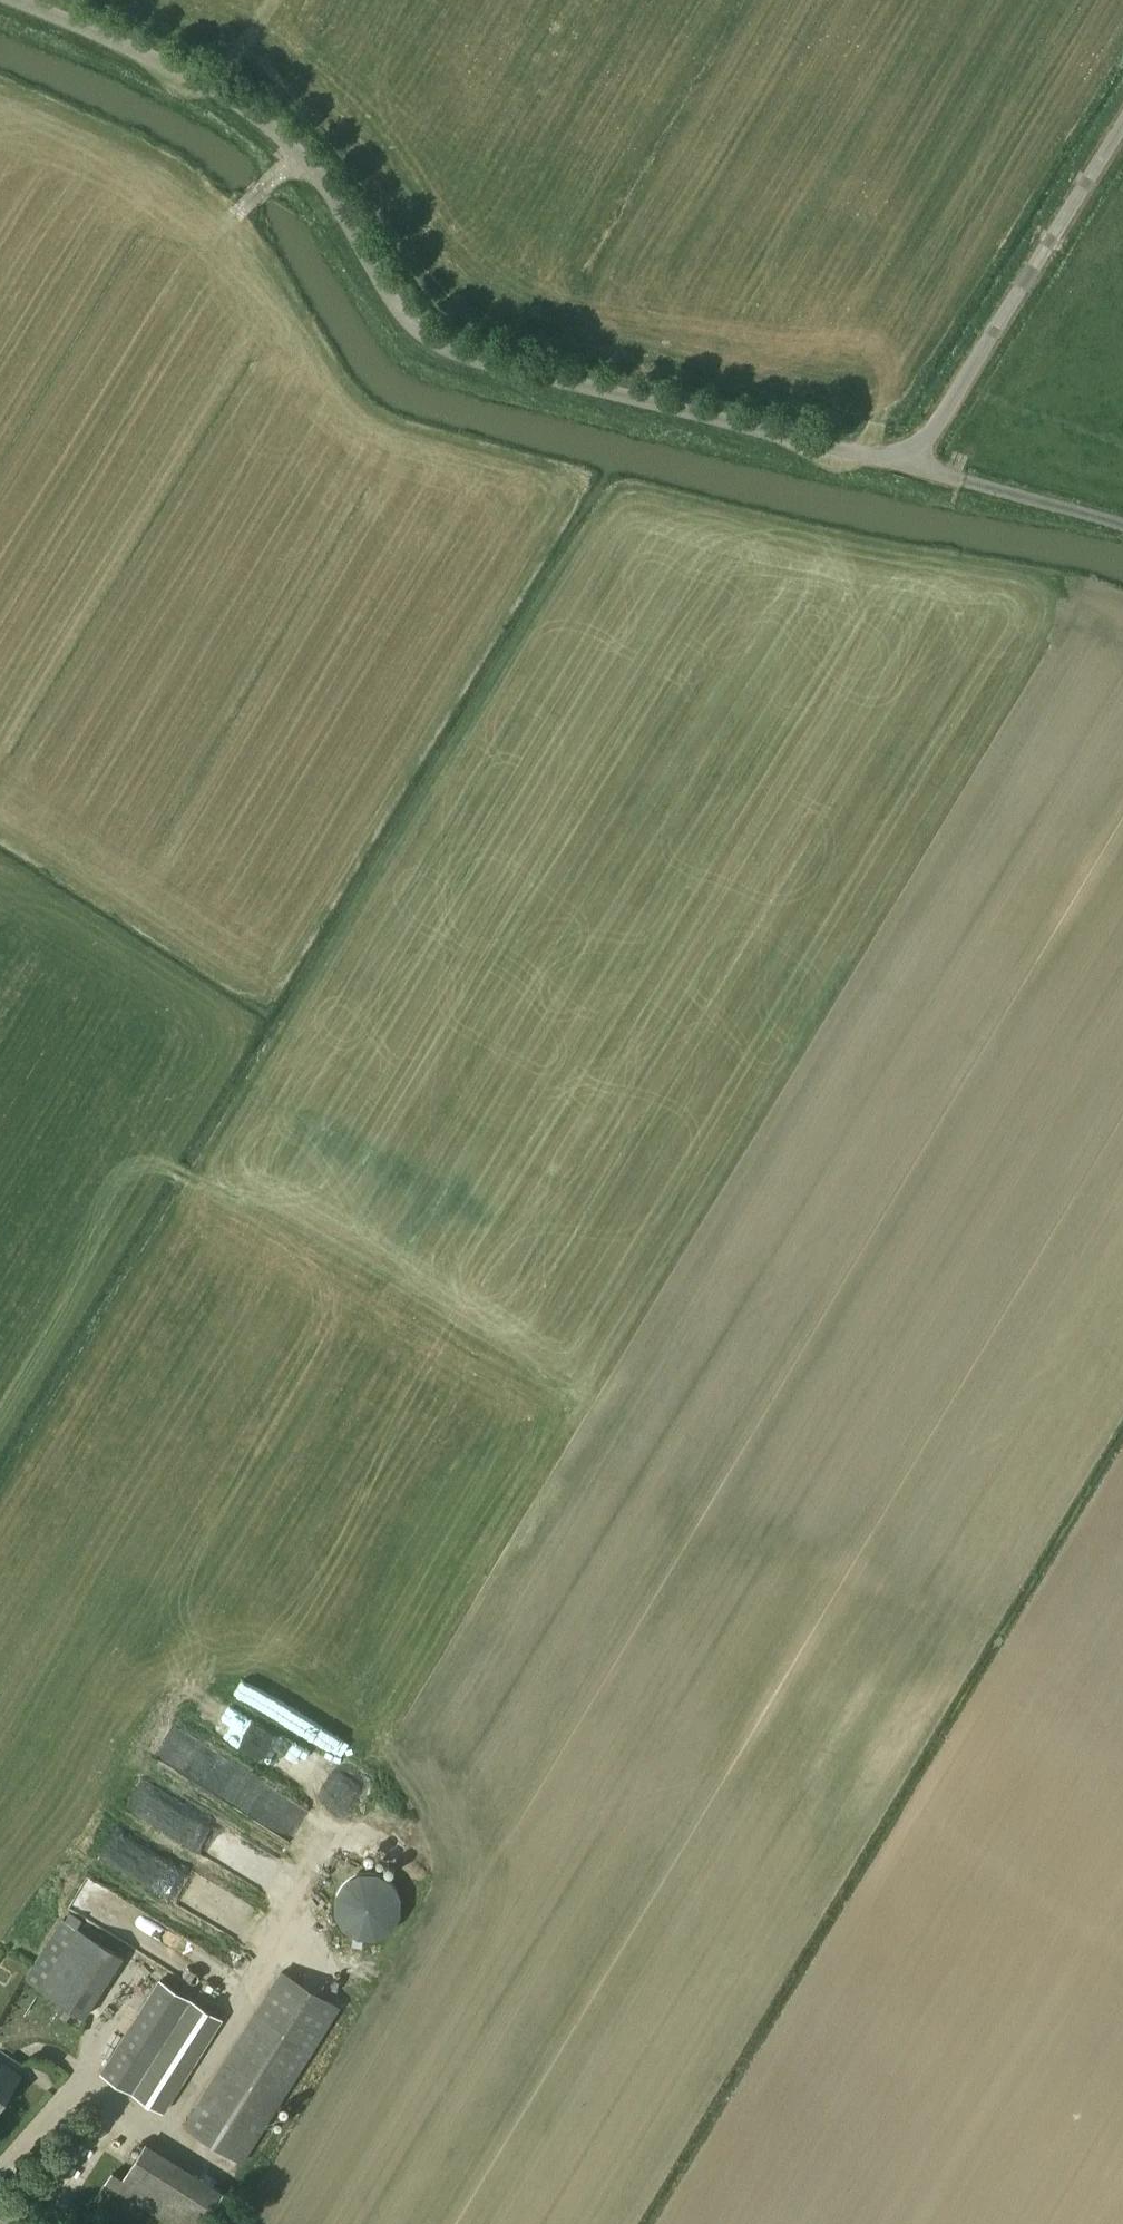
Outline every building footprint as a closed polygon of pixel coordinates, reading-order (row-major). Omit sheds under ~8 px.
[(371,1873),(368,1873),(364,1873),(361,1874),(358,1875),(355,1876),(353,1877),(350,1879),(348,1880),(346,1883),(343,1885),(341,1888),(340,1891),(338,1894),(337,1898),(337,1902),(337,1905),(337,1909),(338,1913),(339,1916),(340,1919),(342,1922),(344,1925),(346,1927),(349,1930),(351,1931),(353,1933),(356,1934),(359,1935),(362,1936),(365,1936),(369,1937),(372,1936),(376,1936),(380,1935),(383,1933),(386,1931),(389,1929),(392,1926),(394,1924),(396,1921),(398,1918),(399,1915),(400,1912),(400,1909),(400,1906),(400,1903),(400,1900),(400,1897),(399,1894),(397,1891),(395,1887),(393,1885),(391,1882),(388,1879),(385,1877),(382,1876),(378,1874),(375,1873),(371,1873)] [(27,1978),(92,2016),(132,1950),(67,1911),(27,1978)] [(283,1969),(282,1968),(184,2125),(244,2163),(343,2006),(283,1969)] [(224,2018),(161,1978),(102,2073),(165,2113),(224,2018)] [(0,2069),(0,2108),(22,2074),(4,2063),(1,2069),(0,2069)] [(224,2184),(151,2140),(129,2176),(116,2168),(107,2184),(174,2223),(200,2223),(224,2184)]
